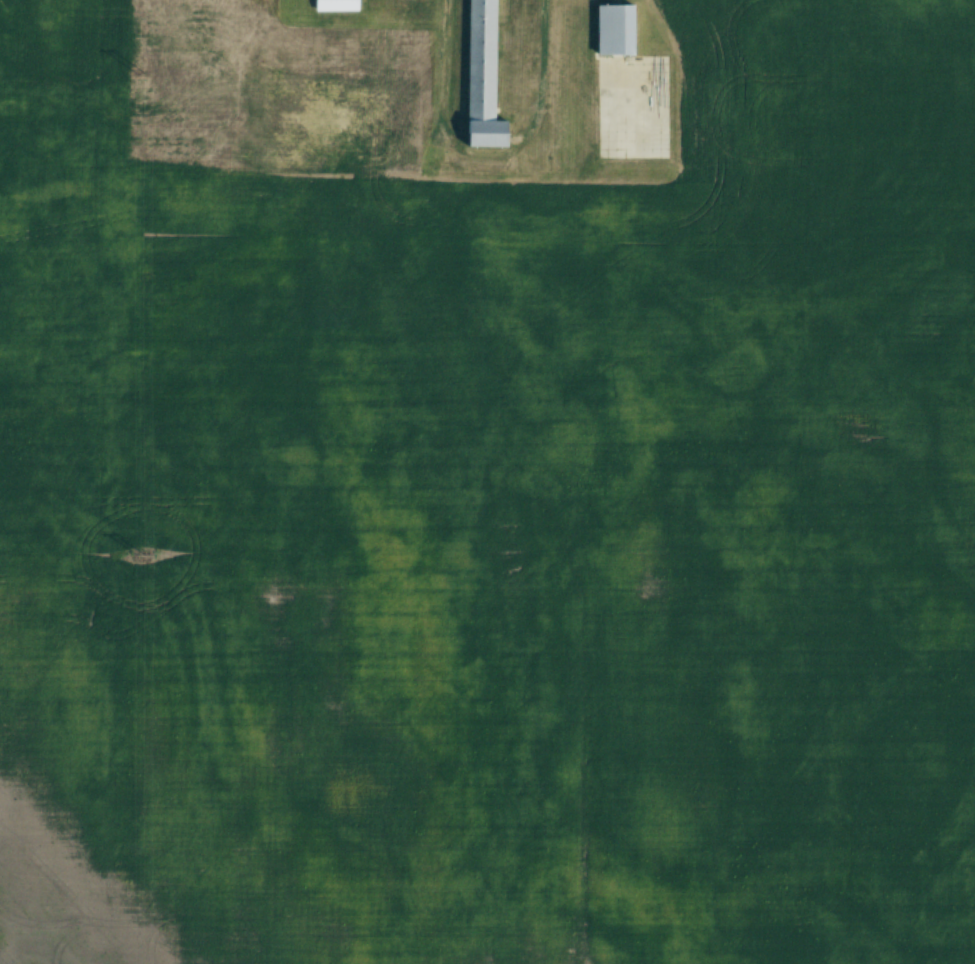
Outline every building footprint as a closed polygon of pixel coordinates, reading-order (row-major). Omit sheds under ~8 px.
[(362,12),(362,0),(315,0),(315,12),(362,12)] [(471,147),(514,147),(514,122),(499,122),(499,0),(470,0),(471,147)] [(639,5),(599,5),(599,56),(639,56),(639,5)]
